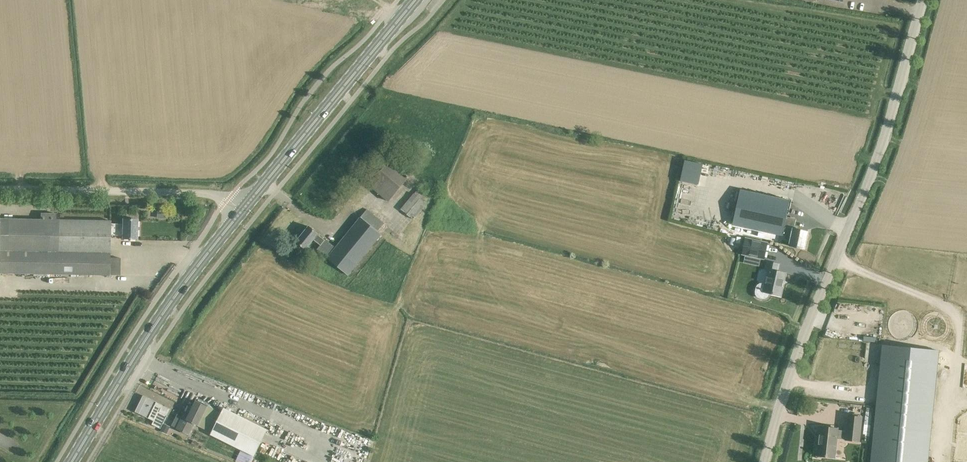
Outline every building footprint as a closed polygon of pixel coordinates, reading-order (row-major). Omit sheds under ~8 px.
[(393,155),(368,185),(388,202),(414,172),(393,155)] [(683,164),(681,174),(701,178),(704,166),(688,162),(687,165),(683,164)] [(426,195),(419,188),(414,194),(414,193),(401,209),(413,219),(426,204),(421,200),(423,198),(426,195)] [(782,235),(791,237),(789,245),(804,249),(808,231),(794,228),(796,219),(786,216),(790,200),(740,189),(732,225),(782,236),(782,235)] [(306,249),(313,240),(320,245),(316,250),(327,258),(348,275),(382,234),(377,231),(384,223),(367,209),(360,217),(335,247),(325,238),(324,239),(318,234),(309,226),(296,241),(306,249)] [(56,213),(40,213),(40,219),(0,218),(0,273),(109,275),(120,275),(120,258),(110,257),(110,235),(122,235),(122,239),(137,239),(137,219),(122,218),(122,223),(111,223),(111,221),(56,219),(56,213)] [(745,237),(742,255),(745,256),(744,263),(759,266),(760,259),(764,260),(768,242),(745,237)] [(756,287),(755,291),(755,294),(757,296),(760,298),(762,298),(765,298),(768,297),(769,294),(769,293),(780,295),(786,273),(777,271),(779,264),(768,261),(766,270),(768,270),(765,284),(762,283),(760,283),(757,285),(756,287)] [(870,461),(928,461),(939,350),(882,344),(870,461)] [(140,407),(141,408),(139,413),(154,421),(152,424),(161,428),(167,415),(159,411),(161,407),(155,404),(156,402),(147,397),(143,403),(142,403),(140,407)] [(194,423),(210,431),(219,412),(196,400),(193,408),(188,405),(177,429),(189,434),(194,423)] [(254,456),(268,429),(224,407),(210,434),(241,450),(235,461),(254,461),(255,459),(252,458),(254,456)] [(835,457),(837,439),(845,439),(845,441),(860,442),(862,417),(847,415),(845,431),(838,430),(839,428),(819,426),(816,455),(835,457)] [(170,427),(164,424),(161,431),(167,434),(170,427)]
